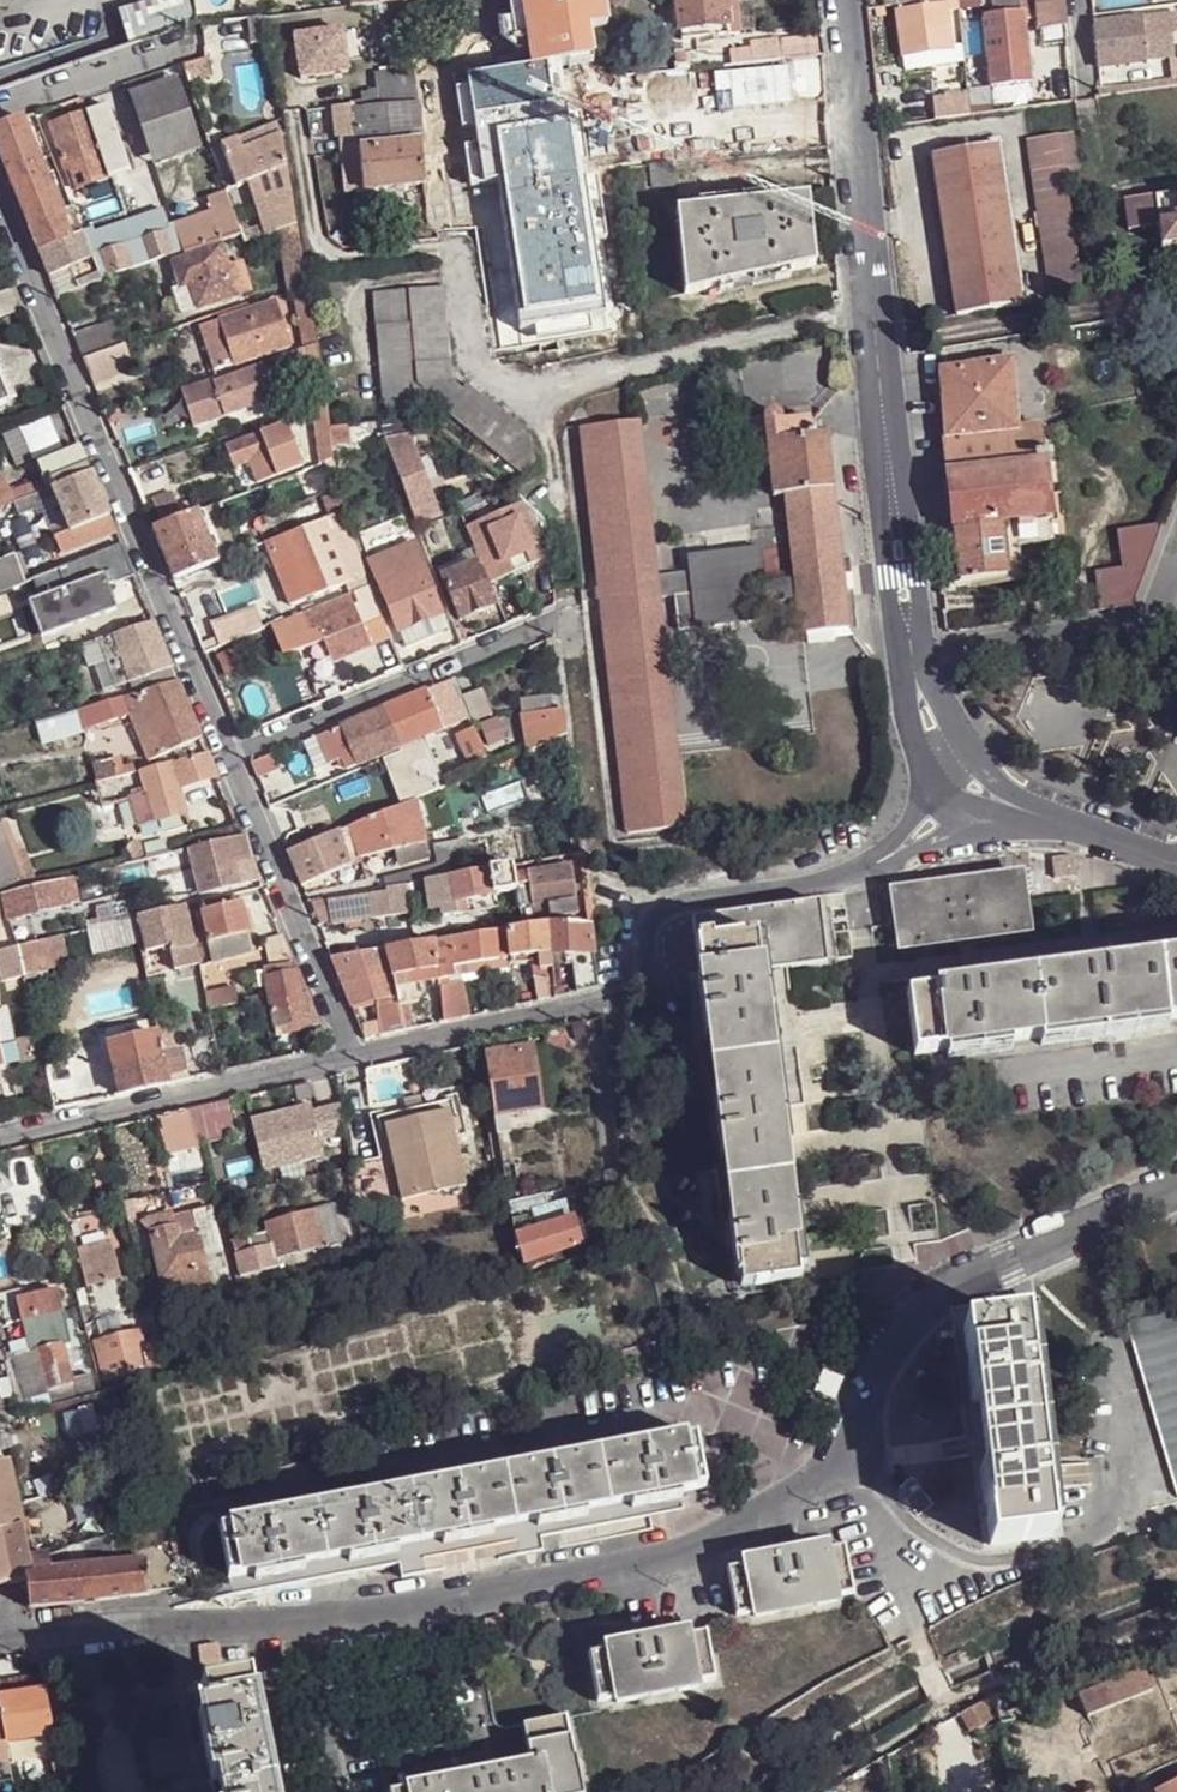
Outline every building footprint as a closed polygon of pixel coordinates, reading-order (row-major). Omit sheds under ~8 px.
[(128,48),(196,26),(201,24),(198,0),(161,0),(116,13),(128,48)] [(538,73),(552,71),(603,62),(598,32),(616,29),(611,0),(528,0),(538,73)] [(724,0),(678,0),(681,29),(727,24),(724,0)] [(727,24),(738,22),(736,0),(724,0),(727,24)] [(949,50),(944,12),(957,11),(957,10),(956,0),(933,0),(927,1),(896,5),(904,71),(962,64),(961,49),(949,50)] [(991,15),(1021,11),(1020,1),(1018,1),(1018,0),(990,0),(991,15)] [(1060,0),(1032,0),(1036,26),(1063,23),(1060,0)] [(974,8),(957,10),(957,11),(958,19),(975,17),(974,8)] [(1021,11),(991,15),(981,16),(988,88),(1030,84),(1022,11),(1021,11)] [(1166,14),(1171,57),(1176,57),(1176,45),(1173,13),(1166,14)] [(1166,14),(1092,23),(1096,66),(1171,57),(1166,14)] [(225,46),(263,42),(258,16),(223,21),(225,46)] [(740,33),(740,31),(738,22),(727,24),(728,34),(740,33)] [(681,29),(682,39),(728,34),(727,24),(681,29)] [(340,33),(292,39),(298,82),(346,74),(340,33)] [(721,63),(725,130),(789,126),(783,38),(751,40),(752,61),(721,63)] [(0,53),(0,65),(20,58),(18,48),(0,53)] [(57,73),(49,49),(20,58),(0,65),(0,93),(57,73)] [(203,59),(196,61),(202,80),(212,77),(206,58),(203,59)] [(196,61),(181,65),(187,84),(202,80),(196,61)] [(624,72),(628,140),(692,136),(688,68),(624,72)] [(558,110),(552,71),(538,73),(475,82),(488,190),(509,187),(529,321),(602,307),(573,108),(558,110)] [(362,103),(363,111),(418,105),(414,72),(359,78),(362,103)] [(174,78),(128,95),(152,163),(198,148),(174,78)] [(1030,84),(988,88),(990,104),(1031,100),(1030,84)] [(968,115),(966,94),(931,98),(933,120),(968,115)] [(358,137),(355,112),(354,105),(332,108),(334,129),(335,139),(358,137)] [(418,105),(363,111),(355,112),(358,137),(360,151),(419,144),(420,152),(423,152),(422,145),(420,126),(418,105)] [(50,126),(65,169),(69,168),(76,189),(128,171),(105,107),(50,126)] [(62,219),(22,118),(0,127),(0,158),(3,165),(7,176),(30,232),(62,219)] [(242,148),(279,135),(277,123),(239,137),(242,148)] [(325,141),(335,139),(334,129),(323,130),(325,141)] [(1065,187),(1079,184),(1071,133),(1056,136),(1065,187)] [(221,144),(234,187),(246,183),(257,215),(263,233),(278,228),(294,223),(279,135),(242,148),(239,137),(221,144)] [(1081,296),(1065,187),(1056,136),(1025,140),(1050,301),(1081,296)] [(358,137),(335,139),(341,194),(364,192),(360,151),(358,137)] [(364,192),(424,185),(420,152),(419,144),(360,151),(364,192)] [(955,316),(1018,306),(994,145),(931,156),(955,316)] [(172,225),(183,254),(209,245),(217,242),(239,234),(235,221),(225,191),(207,197),(212,211),(172,225)] [(683,295),(814,266),(806,197),(675,211),(683,295)] [(1152,199),(1156,228),(1160,249),(1176,247),(1176,201),(1176,197),(1152,199)] [(1156,228),(1152,199),(1140,200),(1123,203),(1124,209),(1127,226),(1128,232),(1156,228)] [(1120,226),(1127,226),(1124,209),(1118,209),(1120,226)] [(161,212),(127,224),(127,228),(140,268),(147,265),(148,267),(176,257),(161,212)] [(257,215),(235,221),(239,234),(242,240),(263,233),(257,215)] [(62,219),(30,232),(57,299),(101,283),(100,280),(81,233),(69,237),(62,219)] [(278,228),(289,294),(292,293),(305,290),(294,223),(278,228)] [(140,268),(127,228),(95,238),(93,230),(82,234),(100,280),(140,268)] [(209,245),(213,253),(219,250),(217,242),(209,245)] [(1176,266),(1176,247),(1160,249),(1162,268),(1176,266)] [(174,266),(181,290),(190,286),(198,308),(234,295),(225,268),(219,250),(213,253),(174,266)] [(225,268),(234,295),(252,288),(244,262),(225,268)] [(12,286),(0,291),(0,320),(22,311),(12,286)] [(181,314),(198,308),(190,286),(181,290),(183,296),(175,298),(181,314)] [(442,289),(408,291),(411,325),(417,386),(450,383),(442,289)] [(301,337),(313,334),(305,290),(292,293),(301,337)] [(408,291),(372,294),(377,328),(411,325),(408,291)] [(220,321),(234,365),(278,350),(264,306),(220,321)] [(71,334),(82,360),(123,346),(112,320),(71,334)] [(234,365),(220,321),(199,328),(213,371),(234,365)] [(384,401),(427,396),(417,386),(411,325),(377,328),(384,401)] [(311,410),(325,405),(315,344),(300,347),(310,410),(311,410)] [(94,390),(135,376),(123,346),(82,360),(94,390)] [(1015,429),(1010,363),(941,371),(946,436),(944,437),(948,473),(953,526),(960,582),(1006,577),(1003,547),(1051,541),(1048,516),(1042,462),(1038,426),(1015,429)] [(263,366),(212,385),(219,405),(240,399),(244,410),(274,400),(263,366)] [(450,383),(417,386),(427,396),(445,412),(461,392),(450,383)] [(219,405),(212,385),(200,388),(208,408),(219,405)] [(527,436),(466,385),(461,392),(445,412),(523,476),(534,461),(527,436)] [(384,401),(385,417),(445,412),(427,396),(384,401)] [(219,405),(224,417),(244,410),(240,399),(219,405)] [(267,410),(271,422),(285,418),(281,405),(267,410)] [(325,405),(311,410),(319,463),(333,458),(331,446),(330,436),(328,428),(325,405)] [(773,497),(785,495),(794,579),(763,582),(765,602),(797,599),(801,634),(847,628),(825,435),(814,436),(814,430),(810,430),(809,419),(780,422),(780,416),(776,412),(770,411),(765,415),(764,421),(773,497)] [(639,421),(581,428),(627,833),(686,826),(660,598),(657,577),(639,421)] [(285,424),(225,448),(233,469),(248,464),(256,483),(302,466),(285,424)] [(344,426),(328,428),(330,436),(331,446),(352,443),(349,425),(344,426)] [(439,512),(411,436),(387,442),(414,520),(439,512)] [(39,501),(54,538),(109,518),(78,445),(34,462),(43,485),(48,497),(39,501)] [(1,475),(0,476),(0,507),(12,502),(10,499),(1,475)] [(39,501),(48,497),(43,485),(10,499),(12,502),(15,511),(39,501)] [(161,526),(180,518),(169,490),(150,498),(161,526)] [(341,511),(338,494),(322,500),(328,516),(341,511)] [(216,561),(231,556),(210,507),(195,513),(216,561)] [(328,516),(321,519),(346,582),(351,593),(356,591),(368,585),(341,511),(328,516)] [(161,526),(151,529),(173,580),(216,561),(195,513),(180,518),(161,526)] [(54,538),(59,551),(114,531),(109,518),(54,538)] [(321,519),(289,532),(314,595),(346,582),(321,519)] [(532,536),(542,535),(541,528),(531,530),(532,536)] [(1127,608),(1157,528),(1118,532),(1122,570),(1097,573),(1099,611),(1127,608)] [(288,606),(314,595),(289,532),(263,543),(288,606)] [(532,536),(530,536),(532,546),(545,544),(544,534),(542,535),(532,536)] [(487,568),(526,551),(520,536),(481,552),(487,568)] [(132,577),(120,545),(24,582),(18,585),(41,642),(116,612),(106,588),(132,577)] [(367,562),(396,630),(438,613),(409,545),(367,562)] [(759,547),(687,555),(689,573),(692,595),(695,628),(767,620),(765,602),(763,582),(759,547)] [(441,578),(474,564),(468,549),(455,555),(457,559),(436,567),(441,578)] [(487,568),(496,590),(536,574),(527,551),(526,551),(487,568)] [(18,585),(24,582),(14,554),(0,559),(0,592),(18,585)] [(474,564),(441,578),(457,620),(492,606),(474,564)] [(689,573),(657,577),(660,598),(672,597),(676,630),(695,628),(691,595),(689,573)] [(281,621),(269,626),(282,657),(321,641),(325,653),(341,647),(344,655),(388,637),(377,608),(368,585),(356,591),(351,593),(347,595),(301,613),(290,618),(283,621),(281,621)] [(269,626),(281,621),(275,606),(273,602),(242,615),(249,634),(269,626)] [(283,621),(290,618),(283,603),(275,606),(281,621),(283,621)] [(210,624),(219,647),(249,634),(242,615),(240,612),(210,624)] [(446,630),(438,613),(396,630),(403,648),(446,630)] [(176,681),(170,668),(151,623),(132,629),(112,635),(128,681),(132,695),(176,681)] [(465,640),(460,626),(453,629),(459,643),(465,640)] [(115,687),(128,681),(112,635),(99,639),(102,648),(92,651),(105,690),(115,687)] [(99,639),(81,646),(84,654),(92,651),(102,648),(99,639)] [(56,656),(37,663),(39,671),(59,665),(56,656)] [(465,712),(452,680),(380,710),(397,747),(399,752),(383,759),(401,803),(443,785),(426,741),(453,730),(448,719),(465,712)] [(132,695),(71,712),(76,727),(77,732),(128,716),(148,760),(199,738),(176,681),(132,695)] [(490,720),(477,689),(462,695),(474,726),(479,724),(490,720)] [(518,698),(525,750),(563,734),(559,695),(518,698)] [(380,710),(301,743),(313,771),(340,760),(344,769),(397,747),(380,710)] [(76,727),(71,712),(35,722),(39,738),(76,727)] [(490,720),(479,724),(492,756),(510,749),(497,717),(490,720)] [(170,763),(176,787),(215,776),(206,754),(170,763)] [(273,754),(250,763),(256,777),(279,768),(273,754)] [(91,763),(96,783),(117,777),(112,758),(91,763)] [(144,794),(149,818),(182,811),(176,787),(170,763),(138,772),(144,794)] [(149,818),(144,794),(128,798),(133,822),(149,818)] [(398,849),(423,842),(411,801),(349,826),(359,858),(398,849)] [(38,885),(25,850),(19,852),(8,823),(0,825),(0,894),(3,893),(38,885)] [(349,826),(287,852),(301,886),(348,865),(360,862),(359,858),(349,826)] [(240,837),(227,840),(235,867),(250,862),(240,837)] [(200,895),(239,885),(235,867),(227,840),(189,849),(200,895)] [(132,863),(145,860),(140,841),(128,845),(132,863)] [(423,842),(398,849),(402,866),(427,861),(423,842)] [(466,856),(463,844),(434,849),(436,861),(458,858),(466,856)] [(437,865),(439,878),(460,874),(458,858),(436,861),(437,865)] [(526,863),(509,866),(511,878),(512,890),(515,908),(518,907),(521,921),(573,912),(565,866),(528,872),(526,863)] [(365,880),(360,864),(353,865),(357,882),(365,880)] [(439,878),(437,865),(432,865),(383,879),(385,888),(404,884),(411,883),(427,880),(435,879),(439,878)] [(509,866),(488,869),(492,893),(512,890),(511,878),(509,866)] [(488,869),(460,874),(439,878),(435,879),(439,902),(432,904),(432,907),(442,914),(495,905),(492,893),(488,869)] [(1019,875),(892,893),(900,948),(1003,935),(1026,932),(1022,901),(1019,875)] [(9,919),(67,905),(78,902),(72,877),(61,880),(38,885),(3,893),(9,919)] [(435,879),(427,880),(432,904),(439,902),(435,879)] [(427,880),(411,883),(415,910),(432,907),(432,904),(427,880)] [(330,920),(330,923),(409,910),(404,884),(385,888),(385,891),(327,899),(330,920)] [(140,896),(111,903),(115,921),(133,917),(137,916),(150,913),(147,903),(142,905),(140,896)] [(247,934),(239,898),(222,902),(223,910),(201,915),(208,943),(247,934)] [(307,901),(317,925),(330,920),(327,899),(326,898),(307,901)] [(199,907),(201,915),(223,910),(222,902),(199,907)] [(739,1279),(797,1272),(757,973),(767,972),(785,970),(824,964),(816,902),(690,919),(698,977),(694,978),(704,1040),(706,1040),(714,1097),(710,1097),(720,1159),(723,1159),(729,1216),(728,1216),(737,1279),(739,1279)] [(84,909),(88,928),(115,921),(111,903),(84,909)] [(150,913),(137,916),(146,951),(172,946),(177,969),(198,964),(194,947),(185,905),(166,909),(150,913)] [(88,928),(85,928),(92,957),(139,945),(133,917),(115,921),(88,928)] [(509,959),(533,956),(535,980),(545,978),(552,977),(552,971),(550,954),(545,923),(542,923),(507,929),(509,959)] [(588,926),(545,923),(550,954),(571,954),(592,953),(588,926)] [(507,929),(450,938),(454,966),(509,959),(507,929)] [(41,938),(48,969),(70,965),(63,933),(41,938)] [(253,956),(247,934),(208,943),(214,964),(253,956)] [(293,965),(282,936),(263,942),(270,970),(285,967),(293,965)] [(23,975),(48,969),(41,938),(30,941),(16,944),(23,975)] [(450,938),(432,941),(435,971),(436,981),(440,1022),(466,1017),(458,980),(449,982),(449,978),(455,976),(454,966),(450,938)] [(398,1005),(404,1030),(413,1028),(408,1004),(417,1002),(414,985),(436,981),(432,941),(414,943),(385,948),(391,977),(394,987),(398,1005)] [(16,944),(0,948),(0,963),(4,979),(23,975),(16,944)] [(385,948),(330,957),(342,986),(391,977),(385,948)] [(583,990),(596,988),(593,966),(592,953),(571,954),(574,968),(580,967),(583,990)] [(550,954),(552,971),(574,968),(571,954),(550,954)] [(1126,961),(1126,967),(1095,971),(1067,975),(1066,968),(1045,972),(1003,977),(994,979),(969,982),(937,986),(937,993),(906,996),(915,1057),(945,1052),(946,1060),(1010,1052),(1010,1043),(1039,1040),(1041,1047),(1165,1030),(1165,1023),(1176,1021),(1176,954),(1126,961)] [(509,959),(454,966),(455,976),(510,969),(509,959)] [(285,967),(287,975),(297,972),(293,965),(285,967)] [(265,979),(275,1025),(277,1038),(310,1031),(308,1018),(316,1016),(297,972),(287,975),(265,979)] [(767,972),(757,973),(797,1272),(808,1270),(804,1236),(787,1109),(783,1087),(780,1070),(780,1061),(772,1005),(770,996),(770,990),(769,981),(767,972)] [(342,986),(347,998),(352,1008),(377,1003),(376,999),(376,992),(376,991),(394,987),(391,977),(342,986)] [(535,980),(538,1000),(549,998),(545,978),(535,980)] [(204,990),(207,1006),(236,1000),(233,984),(204,990)] [(386,1034),(404,1030),(398,1005),(394,987),(376,991),(376,992),(376,999),(377,1003),(386,1034)] [(141,1023),(145,1039),(159,1036),(156,1023),(156,1020),(141,1023)] [(572,1055),(560,1024),(542,1029),(545,1043),(556,1061),(572,1055)] [(118,1095),(169,1083),(167,1072),(164,1059),(162,1051),(159,1036),(145,1039),(108,1048),(118,1095)] [(182,1046),(162,1051),(164,1059),(167,1072),(187,1068),(182,1046)] [(538,1048),(531,1048),(540,1101),(547,1100),(538,1048)] [(530,1049),(485,1056),(493,1114),(503,1111),(540,1106),(530,1049)] [(43,1056),(54,1109),(72,1106),(61,1052),(43,1056)] [(190,1109),(199,1145),(237,1135),(229,1101),(190,1109)] [(340,1104),(309,1111),(316,1141),(345,1134),(340,1104)] [(307,1105),(249,1119),(261,1170),(320,1155),(316,1141),(309,1111),(307,1105)] [(190,1109),(157,1116),(166,1157),(200,1147),(199,1145),(190,1109)] [(443,1109),(378,1124),(385,1155),(364,1160),(374,1204),(460,1184),(443,1109)] [(493,1114),(496,1133),(508,1131),(507,1119),(505,1118),(503,1111),(493,1114)] [(501,1163),(503,1172),(515,1170),(513,1162),(501,1163)] [(518,1187),(515,1170),(503,1172),(506,1189),(518,1187)] [(525,1197),(524,1186),(518,1187),(506,1189),(508,1201),(525,1197)] [(169,1196),(141,1203),(145,1219),(173,1212),(172,1206),(169,1196)] [(510,1214),(511,1219),(514,1236),(532,1231),(527,1210),(525,1197),(508,1201),(510,1214)] [(145,1219),(162,1300),(206,1290),(199,1258),(219,1254),(206,1198),(172,1206),(173,1212),(145,1219)] [(564,1199),(527,1210),(532,1231),(570,1219),(564,1199)] [(128,1200),(122,1202),(127,1223),(133,1221),(128,1200)] [(19,1264),(4,1206),(0,1207),(0,1269),(19,1264)] [(329,1208),(310,1212),(319,1248),(338,1242),(329,1208)] [(107,1232),(101,1209),(64,1218),(70,1242),(107,1232)] [(319,1248),(310,1212),(263,1224),(265,1234),(244,1240),(248,1253),(234,1257),(241,1281),(248,1279),(246,1273),(274,1265),(273,1261),(319,1248)] [(532,1231),(514,1236),(522,1260),(546,1253),(575,1244),(579,1243),(571,1218),(570,1219),(532,1231)] [(230,1243),(234,1257),(248,1253),(244,1240),(230,1243)] [(137,1330),(130,1332),(109,1241),(75,1249),(97,1340),(94,1340),(104,1381),(125,1377),(126,1383),(143,1379),(149,1378),(145,1363),(137,1330)] [(579,1253),(575,1244),(546,1253),(550,1265),(579,1253)] [(799,1280),(797,1272),(739,1279),(740,1287),(799,1280)] [(70,1382),(45,1291),(23,1297),(28,1318),(14,1323),(24,1356),(34,1353),(43,1388),(70,1382)] [(28,1318),(23,1297),(9,1301),(14,1323),(28,1318)] [(954,1529),(1015,1522),(1015,1514),(1021,1513),(1015,1468),(999,1345),(994,1312),(988,1313),(987,1307),(926,1315),(929,1335),(932,1356),(929,1356),(934,1389),(941,1388),(950,1454),(942,1456),(947,1489),(949,1489),(954,1529)] [(1129,1325),(1176,1488),(1176,1310),(1129,1325)] [(86,1392),(82,1378),(70,1382),(43,1388),(34,1353),(24,1356),(5,1360),(15,1406),(86,1392)] [(165,1374),(161,1359),(145,1363),(149,1378),(165,1374)] [(839,1382),(824,1376),(816,1394),(833,1399),(839,1382)] [(695,1438),(219,1530),(229,1579),(254,1575),(256,1581),(281,1576),(306,1570),(305,1565),(348,1556),(350,1562),(376,1557),(399,1553),(398,1546),(442,1538),(443,1545),(470,1539),(493,1535),(492,1528),(536,1519),(537,1527),(563,1522),(587,1517),(586,1510),(630,1501),(632,1508),(660,1503),(681,1499),(680,1492),(704,1487),(695,1438)] [(25,1581),(31,1608),(82,1602),(99,1600),(150,1593),(146,1560),(88,1568),(71,1569),(52,1572),(52,1574),(36,1577),(31,1557),(8,1460),(0,1462),(0,1586),(25,1581)] [(177,1541),(145,1549),(146,1560),(150,1593),(172,1591),(186,1588),(177,1541)] [(852,1593),(844,1547),(825,1551),(824,1547),(793,1552),(786,1554),(776,1556),(745,1561),(745,1566),(726,1569),(737,1615),(754,1612),(755,1617),(835,1603),(834,1597),(852,1593)] [(48,1553),(31,1557),(36,1577),(52,1574),(52,1572),(48,1553)] [(715,1680),(706,1633),(688,1637),(686,1633),(656,1639),(648,1640),(638,1641),(607,1648),(608,1652),(589,1656),(598,1703),(616,1698),(617,1703),(697,1688),(696,1684),(715,1680)] [(1145,1666),(1077,1694),(1086,1716),(1154,1688),(1145,1666)] [(42,1674),(0,1678),(0,1696),(43,1692),(46,1693),(42,1674)] [(201,1696),(205,1717),(200,1718),(213,1785),(219,1785),(221,1791),(270,1791),(266,1775),(270,1774),(263,1737),(256,1706),(253,1707),(248,1686),(201,1696)] [(45,1733),(54,1732),(43,1692),(0,1696),(0,1714),(5,1741),(45,1733)] [(991,1696),(956,1714),(966,1733),(994,1718),(992,1710),(991,1696)] [(9,1757),(5,1741),(0,1714),(0,1759),(9,1757)] [(523,1724),(529,1755),(530,1764),(518,1766),(442,1781),(419,1786),(390,1791),(583,1791),(576,1754),(573,1754),(565,1716),(523,1724)] [(68,1748),(63,1730),(54,1732),(45,1733),(59,1778),(75,1774),(68,1748)] [(1155,1791),(1176,1791),(1176,1781),(1155,1791)]
